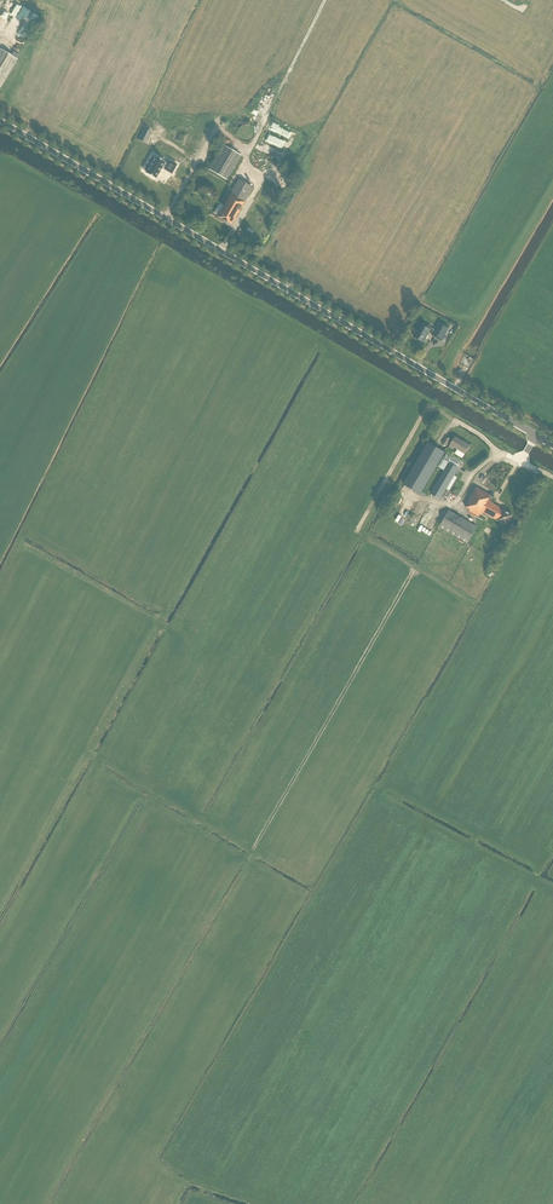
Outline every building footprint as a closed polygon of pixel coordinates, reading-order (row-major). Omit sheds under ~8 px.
[(20,0),(19,0),(7,0),(0,11),(0,25),(3,26),(20,0)] [(0,48),(0,87),(1,88),(18,59),(0,48)] [(260,140),(283,150),(288,140),(264,129),(260,140)] [(138,139),(145,143),(149,135),(142,132),(138,139)] [(224,145),(209,170),(226,179),(240,155),(224,145)] [(172,174),(177,165),(170,161),(169,162),(167,160),(168,159),(158,154),(148,170),(158,176),(163,168),(165,169),(164,170),(172,174)] [(238,180),(217,216),(232,224),(253,188),(238,180)] [(430,330),(421,324),(414,336),(423,342),(425,338),(426,339),(429,333),(433,335),(432,336),(437,339),(443,330),(437,327),(435,330),(431,328),(430,330)] [(470,445),(455,437),(450,445),(465,454),(470,445)] [(445,452),(428,443),(403,484),(420,494),(445,452)] [(440,500),(458,468),(449,463),(431,494),(440,500)] [(476,487),(466,506),(470,509),(469,511),(479,517),(482,511),(496,519),(496,518),(499,520),(498,520),(506,525),(512,515),(504,510),(503,512),(501,510),(502,508),(492,503),(495,498),(476,487)] [(476,527),(449,511),(439,527),(467,543),(476,527)] [(512,524),(508,532),(513,534),(517,526),(512,524)]
